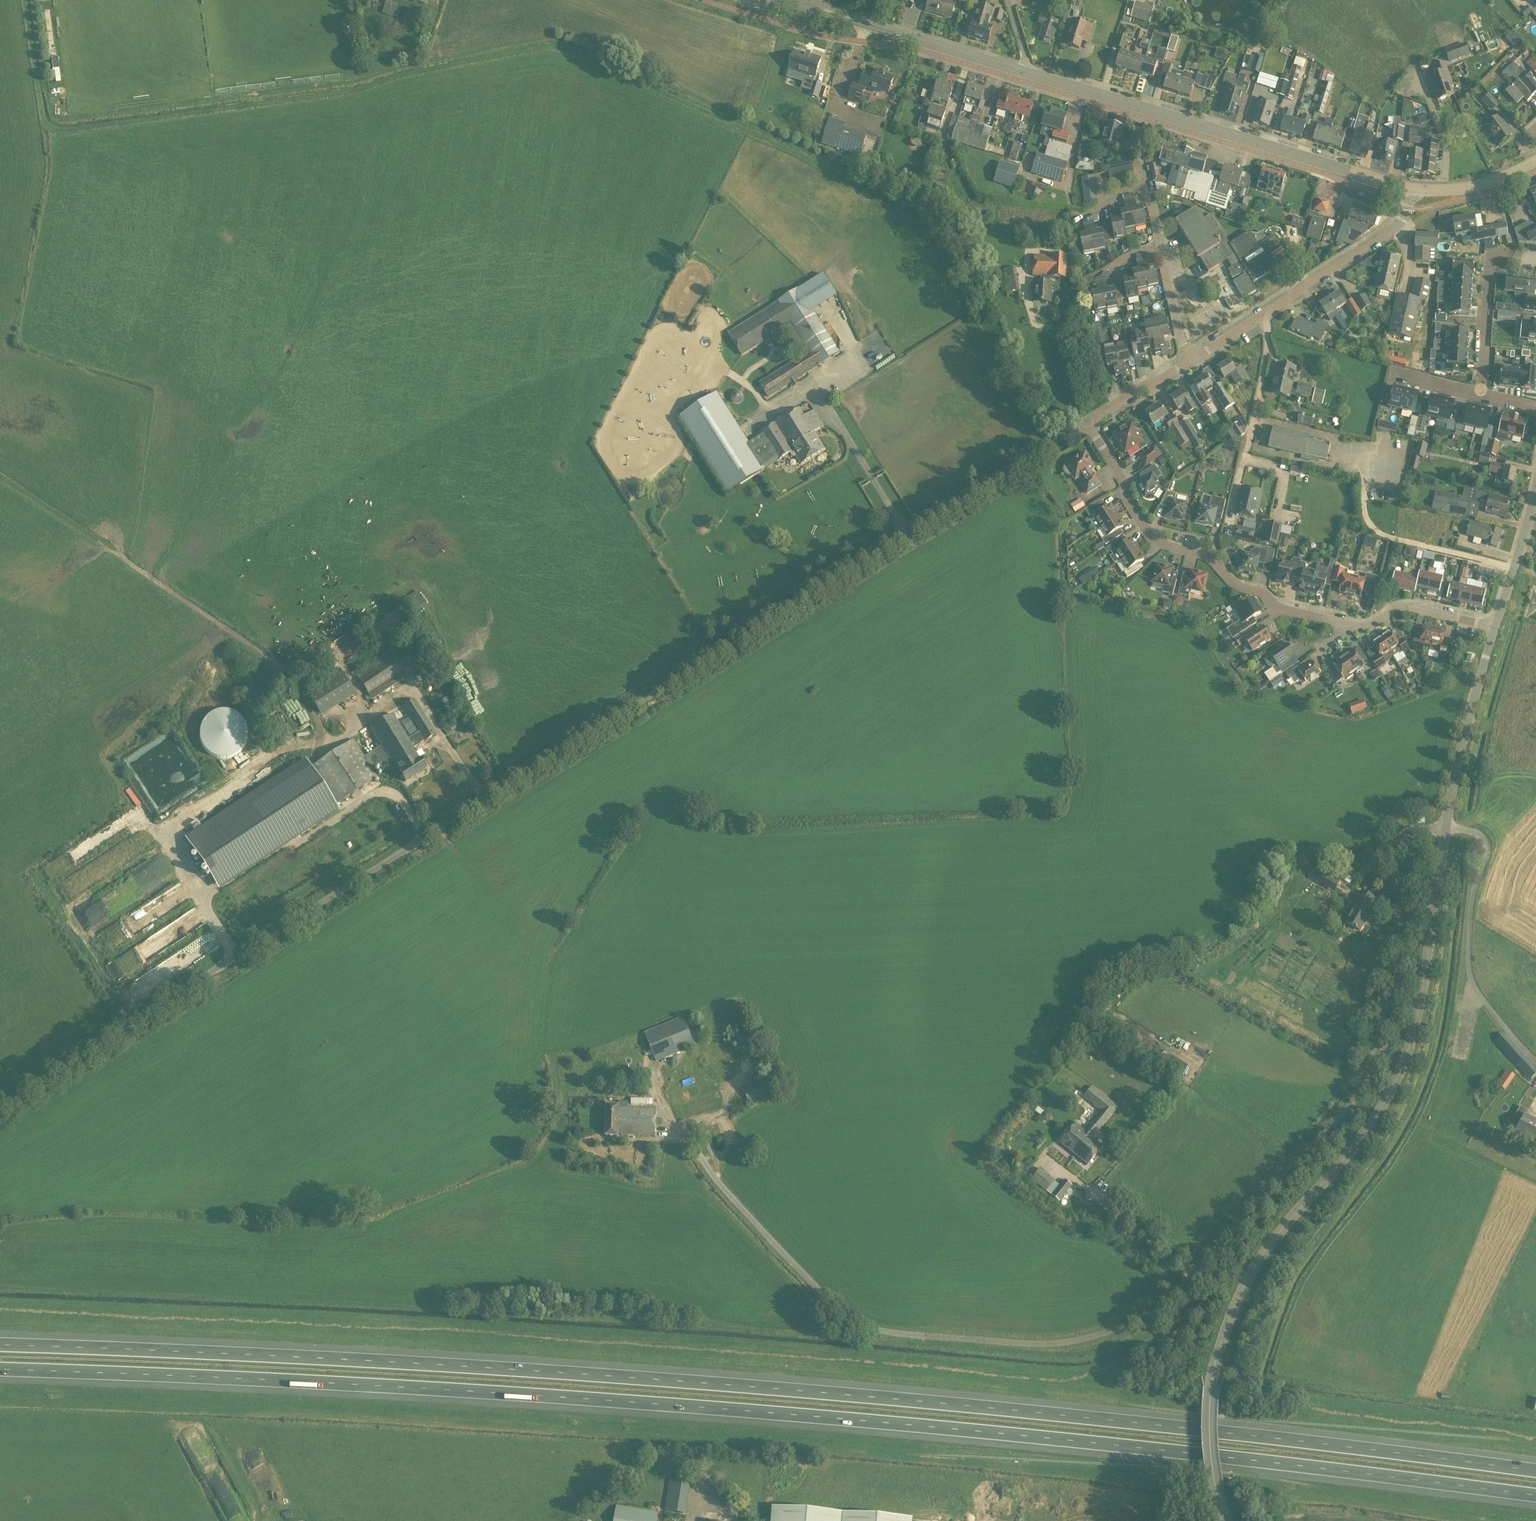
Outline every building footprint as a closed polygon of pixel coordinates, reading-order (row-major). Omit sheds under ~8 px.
[(948,0),(929,0),(926,11),(941,16),(951,19),(956,2),(948,0)] [(382,14),(397,19),(401,6),(386,1),(382,14)] [(1048,19),(1051,8),(1034,3),(1032,10),(1041,13),(1038,24),(1043,25),(1039,37),(1045,39),(1044,41),(1049,43),(1050,41),(1052,41),(1058,22),(1048,19)] [(973,21),(968,37),(978,40),(988,8),(977,4),(973,21)] [(988,8),(978,40),(988,43),(992,27),(990,26),(991,20),(1001,23),(1004,12),(1002,12),(1001,7),(994,5),(993,9),(988,8)] [(1520,12),(1524,17),(1531,12),(1527,7),(1520,12)] [(1133,18),(1149,23),(1152,13),(1136,9),(1133,18)] [(407,30),(412,14),(403,10),(398,27),(407,30)] [(1065,25),(1069,12),(1062,10),(1059,23),(1065,25)] [(1087,25),(1073,21),(1065,45),(1080,49),(1087,25)] [(1511,32),(1505,38),(1514,46),(1520,40),(1511,32)] [(1123,50),(1127,38),(1119,35),(1115,48),(1123,50)] [(1174,53),(1178,39),(1171,37),(1167,50),(1174,53)] [(1448,63),(1469,55),(1465,43),(1444,51),(1448,63)] [(1163,62),(1168,46),(1161,44),(1155,60),(1163,62)] [(1263,58),(1267,47),(1262,45),(1261,47),(1260,47),(1257,56),(1263,58)] [(1127,71),(1132,56),(1120,52),(1115,67),(1127,71)] [(789,69),(786,78),(803,83),(805,75),(815,78),(820,60),(810,57),(811,56),(806,54),(804,58),(796,55),(791,70),(789,69)] [(1535,75),(1535,58),(1533,55),(1525,63),(1535,75)] [(1132,56),(1127,71),(1140,75),(1145,60),(1132,56)] [(1259,74),(1263,59),(1256,57),(1251,72),(1259,74)] [(1303,67),(1309,69),(1312,60),(1306,57),(1303,67)] [(1145,60),(1140,75),(1153,79),(1157,64),(1145,60)] [(1432,67),(1435,76),(1427,79),(1432,93),(1434,92),(1437,101),(1454,95),(1449,82),(1451,81),(1448,72),(1444,62),(1432,67)] [(1531,79),(1533,77),(1527,71),(1524,74),(1513,63),(1502,74),(1512,85),(1512,86),(1527,102),(1535,93),(1535,84),(1531,79)] [(1174,93),(1181,73),(1172,70),(1173,67),(1165,64),(1161,77),(1166,79),(1163,89),(1174,93)] [(1291,101),(1300,70),(1292,68),(1284,99),(1291,101)] [(879,74),(880,72),(875,70),(874,75),(865,72),(860,85),(854,83),(848,100),(860,104),(866,89),(868,90),(878,93),(878,91),(888,94),(893,79),(879,74)] [(1318,80),(1325,82),(1328,72),(1321,71),(1318,80)] [(1183,73),(1181,73),(1174,93),(1191,98),(1194,86),(1204,90),(1208,79),(1195,74),(1194,76),(1183,72),(1183,73)] [(1222,83),(1228,85),(1219,112),(1228,115),(1240,75),(1239,74),(1239,76),(1225,72),(1222,83)] [(1313,101),(1318,103),(1315,113),(1322,115),(1334,76),(1328,72),(1325,82),(1320,97),(1315,96),(1313,101)] [(1268,88),(1270,77),(1260,73),(1256,84),(1268,88)] [(1246,77),(1240,75),(1228,115),(1237,118),(1244,93),(1246,94),(1249,85),(1244,83),(1246,77)] [(1278,79),(1270,77),(1268,88),(1274,90),(1278,79)] [(1284,97),(1288,82),(1280,80),(1275,94),(1284,97)] [(818,99),(822,85),(812,82),(808,96),(818,99)] [(937,83),(934,93),(930,91),(927,100),(931,101),(931,102),(940,105),(941,102),(948,104),(950,99),(953,88),(937,83)] [(971,122),(953,116),(950,124),(947,134),(947,140),(951,141),(951,142),(985,152),(990,138),(992,129),(978,125),(982,112),(985,103),(981,101),(984,91),(969,86),(965,98),(963,105),(974,109),(971,122)] [(1499,106),(1489,95),(1481,101),(1488,109),(1487,110),(1491,114),(1499,106)] [(1009,98),(1007,104),(1000,102),(995,116),(1003,119),(1005,111),(1017,115),(1015,121),(1010,120),(1008,126),(1005,125),(1003,132),(1010,135),(1013,128),(1014,128),(1022,102),(1009,98)] [(1269,128),(1276,104),(1259,99),(1252,122),(1253,123),(1253,124),(1257,125),(1258,124),(1269,128)] [(1022,102),(1014,128),(1019,130),(1023,117),(1029,119),(1034,106),(1022,102)] [(946,109),(930,105),(927,116),(929,116),(925,129),(926,129),(925,134),(934,137),(936,132),(938,133),(946,109)] [(1049,111),(1049,110),(1047,109),(1047,110),(1046,110),(1045,112),(1046,112),(1042,126),(1041,126),(1041,128),(1054,131),(1052,139),(1046,137),(1044,147),(1047,148),(1045,156),(1037,154),(1031,174),(1062,183),(1072,148),(1067,146),(1070,134),(1062,132),(1064,127),(1067,116),(1049,111)] [(1282,118),(1284,118),(1280,132),(1291,135),(1295,121),(1289,119),(1292,111),(1284,109),(1282,118)] [(1300,123),(1295,121),(1291,135),(1301,138),(1305,125),(1308,126),(1310,117),(1303,115),(1300,123)] [(1357,132),(1350,153),(1359,156),(1366,129),(1368,123),(1370,118),(1358,115),(1353,131),(1357,132)] [(1417,117),(1419,124),(1430,122),(1428,115),(1417,117)] [(1512,135),(1499,117),(1485,127),(1498,145),(1512,135)] [(829,118),(828,123),(821,144),(850,153),(848,158),(858,161),(859,156),(861,156),(867,135),(844,128),(846,123),(829,118)] [(1318,123),(1317,128),(1313,141),(1327,146),(1331,132),(1330,132),(1334,121),(1326,119),(1324,125),(1318,123)] [(1353,131),(1355,120),(1350,119),(1347,129),(1353,131)] [(1124,127),(1105,123),(1100,142),(1119,147),(1124,127)] [(1366,129),(1359,156),(1366,158),(1372,138),(1375,138),(1379,127),(1368,123),(1366,129)] [(1402,141),(1404,129),(1393,128),(1391,140),(1402,141)] [(1424,145),(1423,153),(1408,151),(1406,172),(1421,174),(1425,136),(1425,131),(1410,129),(1408,143),(1424,145)] [(1331,132),(1327,146),(1341,150),(1345,137),(1331,132)] [(1439,137),(1425,136),(1421,174),(1434,175),(1436,154),(1437,154),(1439,142),(1438,142),(1439,137)] [(1397,145),(1384,141),(1378,140),(1375,153),(1381,155),(1379,161),(1392,164),(1397,145)] [(1016,161),(1021,144),(1014,142),(1009,159),(1016,161)] [(1155,183),(1156,191),(1193,202),(1193,201),(1200,204),(1210,177),(1213,170),(1216,171),(1218,164),(1207,160),(1207,159),(1193,155),(1179,150),(1178,151),(1165,146),(1160,162),(1161,163),(1160,165),(1162,167),(1165,168),(1167,167),(1167,164),(1172,166),(1167,185),(1155,183)] [(1094,162),(1077,159),(1075,169),(1092,172),(1094,162)] [(1108,173),(1120,170),(1132,168),(1131,160),(1109,164),(1110,166),(1107,167),(1108,173)] [(1013,189),(1020,168),(1000,162),(994,183),(1013,189)] [(1210,177),(1200,204),(1205,205),(1206,204),(1225,211),(1229,199),(1227,198),(1227,197),(1231,199),(1233,193),(1228,192),(1230,186),(1238,189),(1243,173),(1224,167),(1223,173),(1216,171),(1213,170),(1210,177)] [(1132,168),(1120,170),(1121,176),(1134,174),(1132,168)] [(1264,168),(1259,184),(1257,189),(1279,196),(1281,191),(1286,176),(1264,168)] [(1120,170),(1108,173),(1109,179),(1121,176),(1120,170)] [(1134,174),(1121,176),(1123,182),(1135,180),(1134,174)] [(1121,176),(1109,179),(1111,185),(1123,182),(1121,176)] [(1529,193),(1532,198),(1524,203),(1535,224),(1535,189),(1529,193)] [(1137,208),(1135,201),(1134,194),(1126,195),(1133,229),(1146,226),(1142,207),(1137,208)] [(1123,196),(1124,203),(1126,210),(1120,212),(1121,218),(1124,237),(1126,237),(1125,231),(1133,229),(1126,195),(1123,196)] [(1326,213),(1329,203),(1318,200),(1315,210),(1326,213)] [(1232,212),(1235,202),(1230,201),(1225,218),(1236,221),(1239,215),(1232,212)] [(1354,206),(1349,218),(1348,222),(1344,220),(1336,240),(1352,246),(1369,232),(1374,228),(1379,215),(1354,206)] [(1235,255),(1229,245),(1211,215),(1203,220),(1196,209),(1175,222),(1198,259),(1199,258),(1208,272),(1227,260),(1235,255)] [(1113,228),(1106,229),(1109,249),(1111,248),(1109,241),(1115,240),(1115,239),(1124,237),(1121,218),(1117,219),(1115,212),(1114,210),(1109,211),(1109,214),(1110,213),(1113,228)] [(1090,222),(1087,223),(1093,252),(1106,250),(1106,249),(1109,249),(1106,229),(1101,230),(1101,231),(1096,232),(1094,223),(1099,222),(1098,217),(1095,215),(1089,219),(1090,222)] [(1291,225),(1304,230),(1307,220),(1294,216),(1291,225)] [(1497,237),(1495,226),(1495,225),(1476,229),(1474,217),(1460,219),(1459,218),(1454,218),(1454,221),(1452,221),(1455,237),(1461,236),(1462,244),(1490,239),(1490,240),(1495,239),(1495,238),(1497,237)] [(1312,218),(1309,229),(1306,238),(1320,242),(1323,233),(1326,222),(1321,221),(1322,219),(1319,218),(1319,220),(1312,218)] [(1532,227),(1529,221),(1514,230),(1518,244),(1535,244),(1535,225),(1532,227)] [(1083,224),(1084,227),(1083,227),(1085,234),(1079,236),(1084,255),(1093,252),(1087,223),(1083,224)] [(1235,255),(1227,260),(1232,268),(1228,270),(1233,279),(1242,273),(1243,275),(1233,282),(1244,299),(1257,291),(1252,284),(1278,268),(1270,256),(1283,248),(1275,235),(1266,241),(1264,237),(1261,232),(1256,235),(1251,234),(1250,232),(1229,245),(1235,255)] [(1415,236),(1415,248),(1414,262),(1429,263),(1429,249),(1437,249),(1437,234),(1429,234),(1429,236),(1415,236)] [(1382,254),(1379,269),(1397,273),(1400,258),(1382,254)] [(1051,283),(1049,283),(1050,276),(1050,278),(1067,279),(1067,256),(1033,255),(1032,276),(1041,276),(1041,283),(1035,282),(1033,302),(1050,303),(1051,283)] [(1136,260),(1137,263),(1137,264),(1138,271),(1132,272),(1134,278),(1133,279),(1137,298),(1139,297),(1137,291),(1148,289),(1142,259),(1141,259),(1140,255),(1136,256),(1137,260),(1136,260)] [(1146,258),(1142,259),(1148,289),(1158,287),(1154,267),(1149,269),(1146,258)] [(1371,267),(1369,258),(1360,265),(1371,267)] [(1452,274),(1453,274),(1472,275),(1473,275),(1474,263),(1473,263),(1473,260),(1465,260),(1465,262),(1453,261),(1452,274)] [(1019,291),(1016,267),(1003,269),(1007,292),(1019,291)] [(1124,286),(1118,287),(1121,299),(1127,298),(1127,300),(1137,298),(1133,279),(1129,279),(1128,273),(1127,269),(1121,270),(1122,273),(1121,273),(1121,274),(1122,274),(1124,286)] [(1397,273),(1379,269),(1374,289),(1378,290),(1376,298),(1389,301),(1391,293),(1392,294),(1397,273)] [(836,349),(813,311),(837,296),(823,274),(728,333),(741,357),(785,330),(801,357),(759,383),(768,398),(839,353),(836,349)] [(1471,285),(1472,275),(1453,274),(1452,284),(1471,285)] [(1100,277),(1099,277),(1106,311),(1118,308),(1116,300),(1121,299),(1118,287),(1114,289),(1108,291),(1106,281),(1104,281),(1103,275),(1100,277)] [(1092,294),(1093,298),(1088,299),(1089,307),(1094,306),(1096,313),(1106,311),(1099,277),(1095,280),(1096,285),(1097,293),(1092,294)] [(1514,307),(1509,306),(1508,313),(1523,315),(1523,311),(1527,279),(1507,277),(1506,284),(1504,284),(1503,289),(1505,289),(1505,292),(1516,293),(1514,307)] [(1415,279),(1411,298),(1397,295),(1388,335),(1413,341),(1422,302),(1425,303),(1430,282),(1415,279)] [(1535,287),(1535,280),(1527,279),(1523,311),(1535,312),(1535,298),(1534,298),(1535,287)] [(1471,296),(1471,285),(1452,284),(1452,294),(1471,296)] [(1328,299),(1336,311),(1345,305),(1346,304),(1339,293),(1328,299)] [(1470,306),(1471,296),(1452,294),(1451,305),(1470,306)] [(1234,307),(1229,298),(1225,301),(1230,309),(1234,307)] [(1361,312),(1367,308),(1360,298),(1355,302),(1361,312)] [(1336,311),(1328,299),(1319,305),(1327,317),(1336,311)] [(1345,305),(1348,310),(1354,319),(1361,314),(1355,306),(1352,301),(1346,304),(1345,305)] [(1470,306),(1451,305),(1450,315),(1452,315),(1452,317),(1459,317),(1459,315),(1469,316),(1470,306)] [(1436,312),(1435,321),(1445,322),(1446,316),(1440,316),(1440,313),(1436,312)] [(1343,321),(1339,316),(1335,318),(1338,323),(1341,328),(1346,325),(1343,321)] [(1165,318),(1154,320),(1160,349),(1169,347),(1168,345),(1165,346),(1163,338),(1169,337),(1165,318)] [(1303,320),(1302,322),(1296,319),(1291,330),(1310,339),(1313,341),(1315,338),(1320,341),(1325,330),(1328,332),(1330,329),(1328,326),(1328,325),(1317,320),(1315,326),(1307,322),(1303,320)] [(1145,330),(1144,330),(1148,349),(1150,349),(1148,341),(1153,340),(1154,348),(1155,348),(1156,354),(1161,353),(1160,349),(1154,320),(1143,322),(1145,330)] [(1100,321),(1092,323),(1097,344),(1105,342),(1100,321)] [(1520,338),(1528,339),(1527,341),(1535,342),(1535,340),(1535,323),(1530,323),(1522,323),(1520,338)] [(1130,339),(1129,340),(1133,358),(1139,356),(1141,362),(1146,361),(1144,350),(1148,349),(1144,330),(1134,332),(1135,334),(1129,335),(1130,339)] [(1451,330),(1451,331),(1449,331),(1449,341),(1468,343),(1468,332),(1458,332),(1458,330),(1451,330)] [(1125,343),(1113,346),(1119,375),(1126,374),(1123,363),(1129,362),(1128,359),(1133,358),(1129,340),(1125,341),(1125,343)] [(1468,343),(1449,341),(1448,352),(1467,353),(1468,343)] [(1119,375),(1113,346),(1103,348),(1107,367),(1113,365),(1114,373),(1115,373),(1115,376),(1119,375)] [(1467,353),(1448,352),(1447,362),(1466,363),(1467,353)] [(1229,361),(1224,365),(1223,363),(1217,366),(1218,368),(1224,378),(1229,375),(1236,386),(1249,378),(1242,366),(1235,370),(1229,361)] [(1436,361),(1435,368),(1443,369),(1444,362),(1436,361)] [(1447,362),(1446,362),(1446,374),(1459,374),(1459,376),(1465,377),(1465,375),(1467,375),(1468,363),(1466,363),(1447,362)] [(1292,388),(1292,387),(1293,384),(1292,383),(1296,368),(1278,363),(1274,379),(1273,379),(1273,381),(1281,382),(1280,385),(1292,388)] [(1515,369),(1503,368),(1501,387),(1513,388),(1515,369)] [(1515,369),(1513,388),(1524,389),(1526,370),(1515,369)] [(1526,369),(1526,370),(1524,389),(1524,390),(1535,391),(1535,370),(1526,369)] [(1206,376),(1205,377),(1203,373),(1191,381),(1193,384),(1198,394),(1194,397),(1206,416),(1207,416),(1208,418),(1211,416),(1209,414),(1211,413),(1206,405),(1212,401),(1208,394),(1212,391),(1211,389),(1213,387),(1206,376)] [(1281,382),(1273,381),(1270,393),(1290,398),(1290,395),(1295,396),(1296,394),(1299,395),(1298,396),(1308,399),(1312,387),(1298,383),(1296,388),(1292,387),(1292,388),(1280,385),(1281,382)] [(1221,383),(1214,388),(1216,392),(1213,393),(1224,411),(1235,404),(1221,383)] [(1183,390),(1182,391),(1180,388),(1169,395),(1171,398),(1170,398),(1178,411),(1184,407),(1188,414),(1197,408),(1190,398),(1189,399),(1183,390)] [(1398,390),(1393,389),(1389,408),(1401,411),(1406,390),(1398,388),(1398,390)] [(1315,389),(1312,402),(1321,405),(1325,391),(1315,389)] [(1415,392),(1406,390),(1401,411),(1414,414),(1418,395),(1414,394),(1415,392)] [(799,409),(775,424),(759,434),(747,442),(716,394),(680,417),(728,493),(764,470),(763,469),(776,461),(777,462),(791,453),(793,457),(794,458),(796,457),(801,465),(825,450),(815,433),(824,427),(814,410),(804,417),(799,409)] [(1436,422),(1437,422),(1443,398),(1435,397),(1435,399),(1431,397),(1427,412),(1420,410),(1416,430),(1423,432),(1427,417),(1437,420),(1436,422)] [(1443,398),(1437,422),(1447,425),(1446,430),(1453,432),(1457,417),(1451,416),(1454,403),(1449,402),(1450,400),(1443,398)] [(1167,417),(1159,405),(1151,410),(1150,408),(1147,411),(1148,412),(1146,413),(1153,426),(1160,421),(1162,424),(1165,423),(1183,451),(1190,447),(1192,446),(1178,424),(1179,424),(1174,415),(1168,419),(1167,417)] [(1474,429),(1480,407),(1472,406),(1472,408),(1467,406),(1464,419),(1458,418),(1456,430),(1463,431),(1464,426),(1474,429)] [(1487,409),(1480,407),(1474,429),(1485,431),(1481,446),(1488,448),(1493,428),(1487,427),(1491,412),(1486,411),(1487,409)] [(1297,423),(1317,427),(1319,417),(1299,413),(1297,423)] [(1518,419),(1512,417),(1512,418),(1503,416),(1497,439),(1502,441),(1504,435),(1522,439),(1523,435),(1525,434),(1527,428),(1525,426),(1526,422),(1517,420),(1518,419)] [(1231,427),(1233,430),(1227,433),(1233,442),(1238,438),(1238,439),(1244,435),(1244,434),(1248,425),(1242,417),(1236,421),(1237,424),(1231,427)] [(1418,419),(1411,417),(1407,436),(1414,437),(1418,419)] [(1196,435),(1187,420),(1179,424),(1189,440),(1196,435)] [(1379,421),(1377,429),(1395,433),(1397,426),(1379,421)] [(1144,436),(1141,438),(1132,424),(1125,428),(1120,430),(1121,431),(1114,435),(1117,441),(1117,443),(1119,447),(1121,447),(1125,453),(1138,445),(1141,450),(1149,445),(1144,436)] [(1274,427),(1269,448),(1301,456),(1301,459),(1316,462),(1316,459),(1326,461),(1330,445),(1321,443),(1322,441),(1319,440),(1317,439),(1314,439),(1313,441),(1309,440),(1310,436),(1274,427)] [(1417,442),(1414,457),(1419,458),(1424,459),(1428,445),(1417,442)] [(1146,466),(1160,455),(1155,447),(1140,458),(1146,466)] [(1472,462),(1477,463),(1488,465),(1491,456),(1487,455),(1479,453),(1475,452),(1473,460),(1472,462)] [(1079,478),(1081,482),(1080,483),(1087,494),(1101,485),(1094,475),(1093,475),(1090,471),(1094,468),(1085,453),(1066,465),(1065,467),(1064,471),(1066,474),(1070,475),(1071,474),(1075,480),(1079,478)] [(1516,471),(1509,470),(1509,467),(1490,463),(1488,473),(1496,475),(1494,487),(1508,490),(1509,484),(1513,485),(1516,471)] [(1143,473),(1146,479),(1137,484),(1145,497),(1150,494),(1151,495),(1154,497),(1159,490),(1158,489),(1160,487),(1156,480),(1162,477),(1155,466),(1143,473)] [(1261,492),(1242,488),(1236,515),(1255,519),(1261,492)] [(1187,504),(1175,501),(1176,495),(1166,492),(1160,506),(1168,508),(1166,517),(1183,521),(1187,504)] [(1476,493),(1475,501),(1488,504),(1485,512),(1507,518),(1511,501),(1490,496),(1476,493)] [(1212,526),(1214,518),(1221,520),(1226,500),(1211,497),(1209,507),(1200,505),(1196,522),(1212,526)] [(1070,505),(1075,512),(1085,506),(1080,498),(1070,505)] [(1432,511),(1466,518),(1466,517),(1468,505),(1434,498),(1432,511)] [(1103,511),(1100,506),(1097,502),(1085,511),(1090,520),(1095,517),(1101,527),(1119,516),(1116,511),(1113,511),(1110,507),(1103,511)] [(1119,516),(1101,527),(1107,536),(1102,540),(1105,545),(1119,537),(1118,535),(1121,534),(1118,530),(1123,527),(1120,523),(1122,520),(1119,516)] [(1244,522),(1242,528),(1237,527),(1235,537),(1252,541),(1254,531),(1256,525),(1244,522)] [(1277,546),(1282,526),(1266,522),(1262,543),(1277,546)] [(1501,532),(1470,522),(1466,535),(1485,541),(1484,544),(1497,548),(1501,532)] [(1233,538),(1235,530),(1226,527),(1226,530),(1222,529),(1221,535),(1233,538)] [(1374,548),(1376,540),(1365,536),(1363,544),(1374,548)] [(1120,539),(1109,546),(1106,548),(1110,553),(1112,555),(1109,557),(1114,564),(1121,560),(1139,549),(1136,544),(1134,544),(1131,540),(1123,544),(1120,539)] [(1404,556),(1410,558),(1412,547),(1406,546),(1404,556)] [(1256,574),(1258,563),(1271,566),(1274,551),(1267,549),(1267,551),(1256,548),(1251,551),(1250,555),(1243,553),(1242,556),(1240,555),(1238,565),(1240,565),(1239,570),(1256,574)] [(1142,554),(1139,549),(1121,560),(1128,570),(1124,572),(1127,578),(1139,570),(1136,565),(1144,560),(1141,556),(1142,554)] [(1297,571),(1300,557),(1295,555),(1294,558),(1289,564),(1281,562),(1279,570),(1277,569),(1275,576),(1277,576),(1276,582),(1283,584),(1283,582),(1288,583),(1291,570),(1297,571)] [(1443,569),(1444,556),(1436,555),(1435,569),(1443,569)] [(1300,557),(1297,571),(1296,574),(1302,575),(1299,588),(1304,590),(1305,592),(1310,594),(1315,573),(1306,571),(1305,564),(1300,563),(1301,560),(1300,560),(1300,557)] [(1315,573),(1310,594),(1316,595),(1318,593),(1322,594),(1325,581),(1331,582),(1336,562),(1330,560),(1328,569),(1316,566),(1315,573)] [(1460,578),(1458,585),(1450,583),(1446,599),(1458,602),(1464,579),(1464,577),(1466,570),(1468,563),(1463,562),(1461,568),(1460,568),(1458,578),(1460,578)] [(1152,582),(1164,585),(1162,592),(1169,594),(1169,596),(1172,597),(1176,580),(1170,579),(1173,569),(1156,565),(1152,582)] [(1354,578),(1346,576),(1347,570),(1335,567),(1332,582),(1341,584),(1339,593),(1350,596),(1354,578)] [(1494,577),(1495,570),(1479,567),(1478,574),(1494,577)] [(1419,573),(1418,579),(1416,588),(1428,590),(1433,569),(1428,568),(1427,575),(1419,573)] [(1404,569),(1402,575),(1394,573),(1391,588),(1403,591),(1408,569),(1404,569)] [(1408,569),(1403,591),(1414,593),(1416,588),(1418,579),(1410,577),(1411,570),(1408,569)] [(1433,569),(1428,590),(1440,593),(1443,579),(1434,577),(1436,570),(1433,569)] [(1190,571),(1187,581),(1181,580),(1178,594),(1189,597),(1191,589),(1202,592),(1206,575),(1190,571)] [(1354,578),(1350,596),(1361,598),(1363,587),(1375,590),(1378,577),(1366,574),(1365,580),(1354,578)] [(1467,580),(1464,579),(1458,602),(1470,604),(1474,589),(1466,587),(1467,580)] [(1482,591),(1474,589),(1470,604),(1482,607),(1486,592),(1488,585),(1483,584),(1482,591)] [(1235,610),(1240,620),(1225,629),(1229,634),(1232,640),(1256,624),(1253,619),(1260,615),(1254,604),(1249,603),(1249,602),(1249,603),(1235,610)] [(1424,627),(1421,639),(1413,638),(1411,651),(1422,653),(1423,645),(1429,646),(1433,629),(1424,627)] [(371,629),(357,638),(362,646),(376,636),(371,629)] [(1246,642),(1253,652),(1270,640),(1263,629),(1250,637),(1247,632),(1235,640),(1239,647),(1246,642)] [(1429,646),(1430,646),(1429,651),(1439,653),(1438,657),(1445,658),(1448,646),(1442,645),(1445,632),(1433,629),(1429,646)] [(1385,631),(1378,635),(1393,657),(1397,663),(1406,658),(1403,654),(1409,650),(1402,639),(1397,643),(1390,632),(1388,633),(1387,631),(1385,631)] [(1372,644),(1379,655),(1371,660),(1377,671),(1386,665),(1385,664),(1389,661),(1388,660),(1393,657),(1378,635),(1372,639),(1372,641),(1373,643),(1372,644)] [(1287,645),(1271,656),(1270,655),(1265,659),(1265,662),(1268,667),(1272,668),(1276,674),(1280,672),(1281,674),(1290,668),(1286,662),(1294,656),(1287,645)] [(1363,654),(1358,658),(1353,651),(1343,658),(1354,673),(1356,672),(1357,673),(1363,669),(1362,667),(1364,667),(1363,666),(1368,663),(1363,654)] [(405,678),(388,652),(354,673),(368,694),(390,680),(393,686),(405,678)] [(1338,671),(1334,676),(1338,683),(1346,679),(1347,680),(1353,676),(1352,674),(1354,673),(1343,658),(1334,664),(1338,671)] [(1313,663),(1304,669),(1300,663),(1285,674),(1289,680),(1291,678),(1295,683),(1298,681),(1301,686),(1306,682),(1306,683),(1310,681),(1311,682),(1317,677),(1316,676),(1320,674),(1313,663)] [(339,669),(305,691),(322,717),(356,695),(339,669)] [(1277,686),(1282,682),(1278,677),(1273,680),(1277,686)] [(1387,686),(1382,688),(1387,699),(1392,696),(1387,686)] [(425,742),(436,735),(414,700),(403,707),(419,732),(408,739),(393,714),(370,729),(381,746),(364,757),(353,740),(310,768),(305,760),(186,838),(215,884),(297,830),(301,835),(338,810),(335,805),(378,778),(372,769),(389,759),(392,763),(399,773),(398,773),(405,783),(419,774),(420,774),(423,773),(423,771),(426,769),(420,760),(420,759),(413,748),(424,741),(425,742)] [(1349,705),(1351,713),(1352,714),(1354,714),(1360,711),(1357,702),(1349,705)] [(1315,871),(1311,880),(1334,891),(1337,885),(1326,880),(1327,876),(1315,871)] [(1355,903),(1357,904),(1346,923),(1360,931),(1371,912),(1368,910),(1375,898),(1362,890),(1355,903)] [(1184,968),(1195,973),(1198,965),(1187,960),(1184,968)] [(656,1062),(681,1052),(687,1050),(695,1047),(683,1017),(644,1033),(656,1062)] [(1515,1075),(1507,1070),(1497,1084),(1504,1089),(1515,1075)] [(743,1089),(747,1103),(761,1098),(757,1085),(743,1089)] [(1100,1112),(1084,1131),(1075,1124),(1060,1143),(1088,1165),(1103,1147),(1092,1139),(1118,1108),(1092,1087),(1083,1098),(1100,1112)] [(657,1109),(618,1108),(619,1106),(607,1106),(606,1137),(617,1137),(617,1135),(655,1137),(657,1109)] [(1037,1107),(1035,1111),(1041,1116),(1041,1117),(1043,1121),(1046,1121),(1050,1120),(1051,1116),(1049,1113),(1046,1112),(1044,1112),(1037,1107)] [(1525,1116),(1516,1132),(1535,1144),(1535,1122),(1525,1116)] [(997,1152),(1005,1158),(1009,1153),(1001,1146),(997,1152)] [(1059,1186),(1040,1169),(1032,1178),(1051,1195),(1059,1186)] [(1072,1186),(1064,1180),(1052,1195),(1059,1202),(1072,1186)] [(268,1502),(279,1497),(261,1464),(250,1470),(268,1502)] [(663,1520),(685,1520),(690,1483),(669,1480),(663,1520)] [(658,1513),(616,1506),(614,1520),(657,1520),(658,1513)] [(912,1520),(772,1508),(771,1520),(912,1520)]
